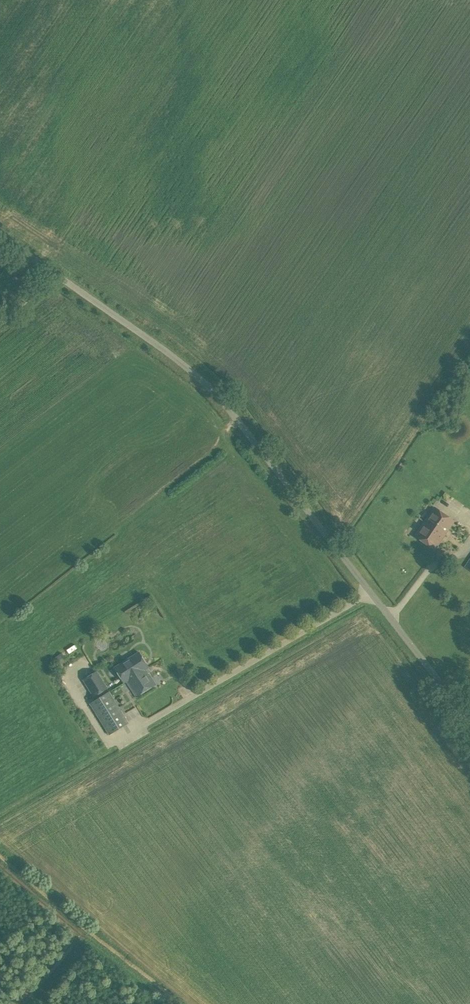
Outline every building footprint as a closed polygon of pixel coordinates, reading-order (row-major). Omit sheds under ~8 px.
[(433,550),(439,541),(453,520),(433,507),(427,516),(413,537),(433,550)] [(139,652),(114,668),(124,683),(126,681),(136,697),(156,684),(146,669),(148,667),(139,652)] [(94,697),(107,689),(96,672),(83,680),(94,697)] [(109,734),(128,723),(109,692),(90,704),(109,734)] [(139,706),(130,711),(134,720),(144,715),(139,706)]
